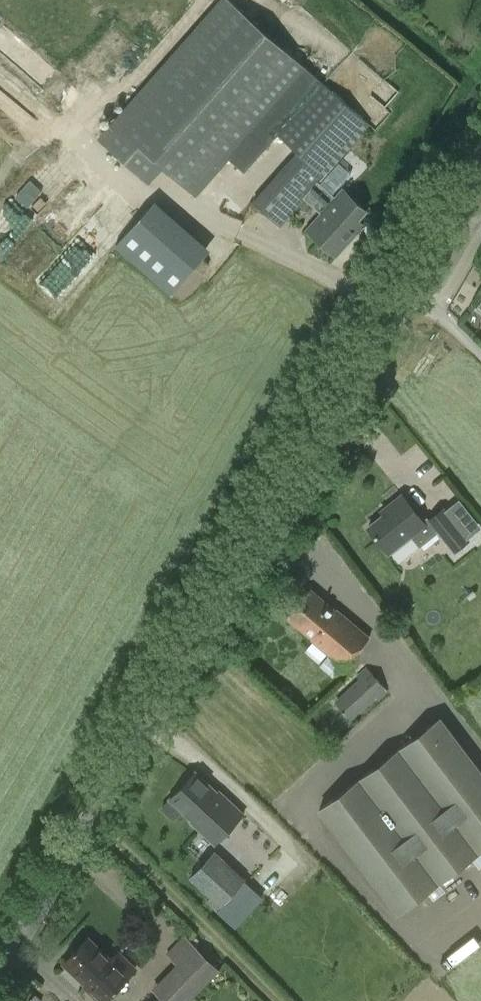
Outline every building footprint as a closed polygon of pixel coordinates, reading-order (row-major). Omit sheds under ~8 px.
[(277,134),(297,151),(252,201),(279,226),(304,198),(322,214),(312,225),(324,237),(318,244),(334,259),(354,237),(348,231),(363,215),(341,194),(334,202),(316,185),(369,127),(320,82),(304,69),(230,0),(224,0),(100,141),(148,183),(162,167),(193,194),(226,156),(244,172),(277,134)] [(202,258),(147,209),(115,245),(171,294),(202,258)] [(425,524),(401,495),(389,505),(392,508),(368,527),(388,553),(425,524)] [(428,519),(453,551),(469,539),(443,507),(428,519)] [(311,640),(343,667),(369,637),(337,610),(335,611),(310,589),(286,616),(312,638),(311,640)] [(387,690),(369,671),(367,669),(358,677),(361,680),(336,703),(351,718),(375,695),(378,698),(387,690)] [(433,723),(319,809),(398,913),(480,850),(480,786),(433,723)] [(189,822),(213,845),(242,814),(218,791),(216,793),(194,773),(161,808),(172,819),(180,810),(191,820),(189,822)] [(261,898),(244,880),(245,879),(215,850),(189,877),(209,897),(198,908),(207,918),(217,908),(233,925),(261,898)] [(101,1000),(104,1000),(136,970),(119,953),(111,960),(90,938),(65,962),(88,985),(86,986),(101,1000)] [(167,1000),(188,1000),(220,969),(205,954),(197,963),(188,954),(154,988),(167,1000)]
